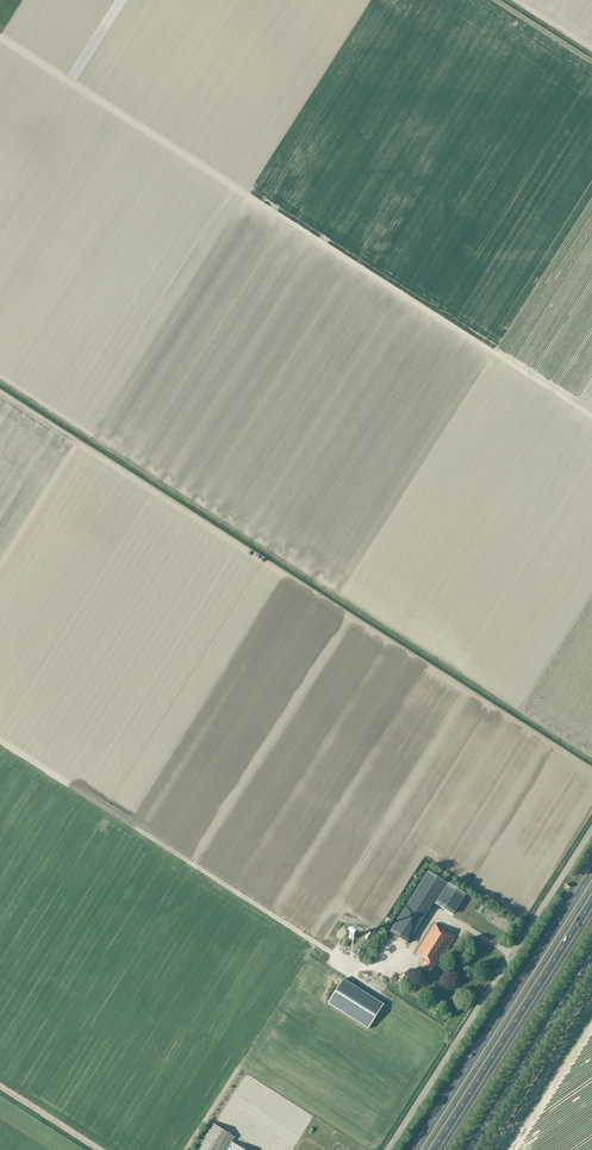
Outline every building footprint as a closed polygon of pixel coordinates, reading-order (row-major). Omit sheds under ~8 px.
[(390,932),(409,944),(447,883),(428,871),(390,932)] [(419,970),(428,976),(432,970),(433,970),(454,937),(435,924),(415,954),(426,961),(419,970)] [(401,959),(397,964),(403,970),(407,965),(401,959)] [(384,1004),(343,979),(327,1004),(368,1029),(384,1004)] [(231,1140),(234,1136),(213,1122),(195,1149),(224,1149),(231,1140)] [(224,1149),(245,1149),(231,1140),(224,1149)]
